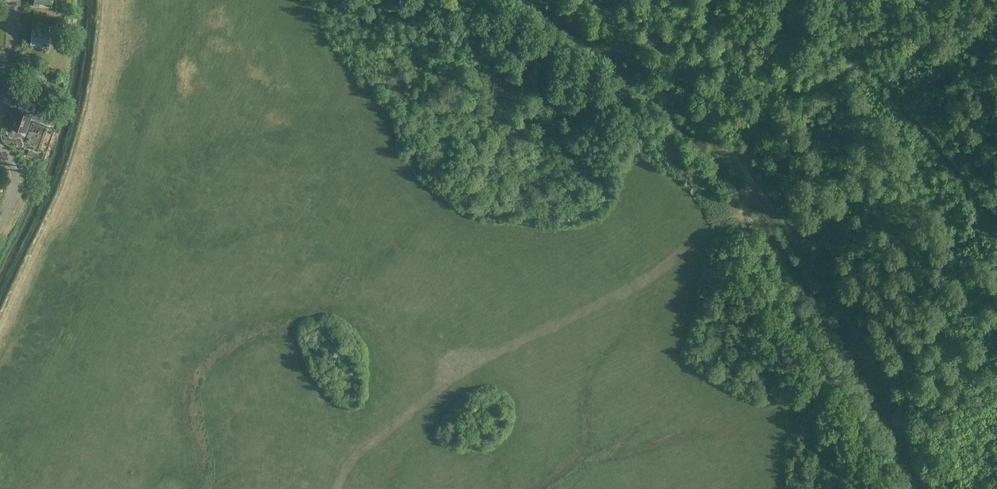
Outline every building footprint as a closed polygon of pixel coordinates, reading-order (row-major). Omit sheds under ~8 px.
[(33,48),(36,48),(34,48),(34,43),(45,44),(48,44),(48,45),(49,37),(58,38),(59,26),(49,25),(49,31),(39,30),(40,27),(33,27),(31,43),(34,43),(33,48)] [(35,91),(38,83),(40,84),(43,74),(28,70),(23,87),(35,91)] [(24,130),(30,113),(16,108),(10,125),(15,126),(16,125),(24,128),(24,129),(24,130)] [(49,116),(34,110),(32,115),(47,121),(49,116)]
